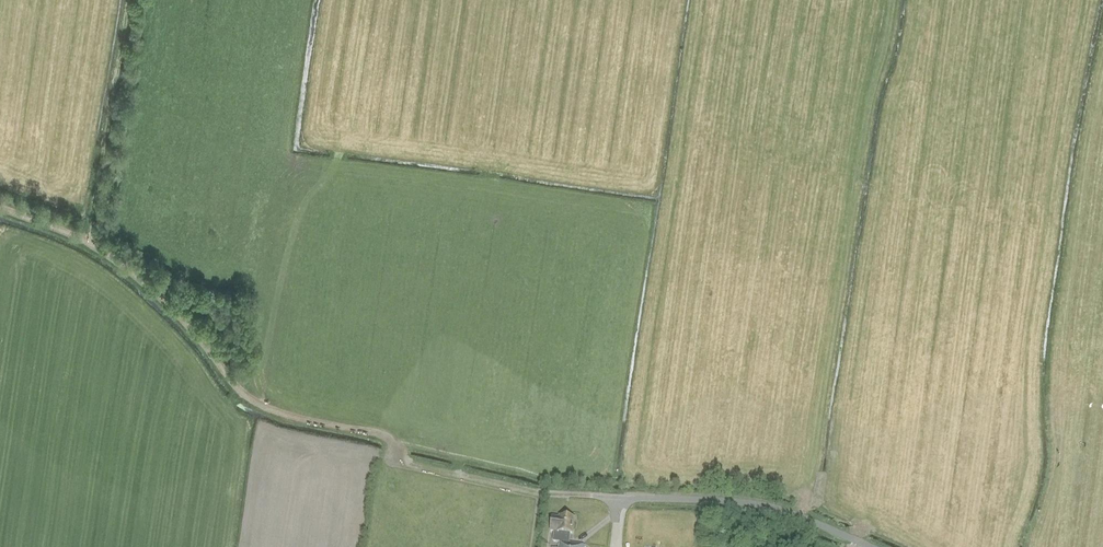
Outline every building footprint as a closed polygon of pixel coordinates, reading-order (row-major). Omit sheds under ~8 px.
[(584,546),(569,544),(570,534),(573,534),(575,518),(561,516),(560,517),(552,516),(550,531),(554,532),(553,541),(560,542),(560,546),(584,546)]
